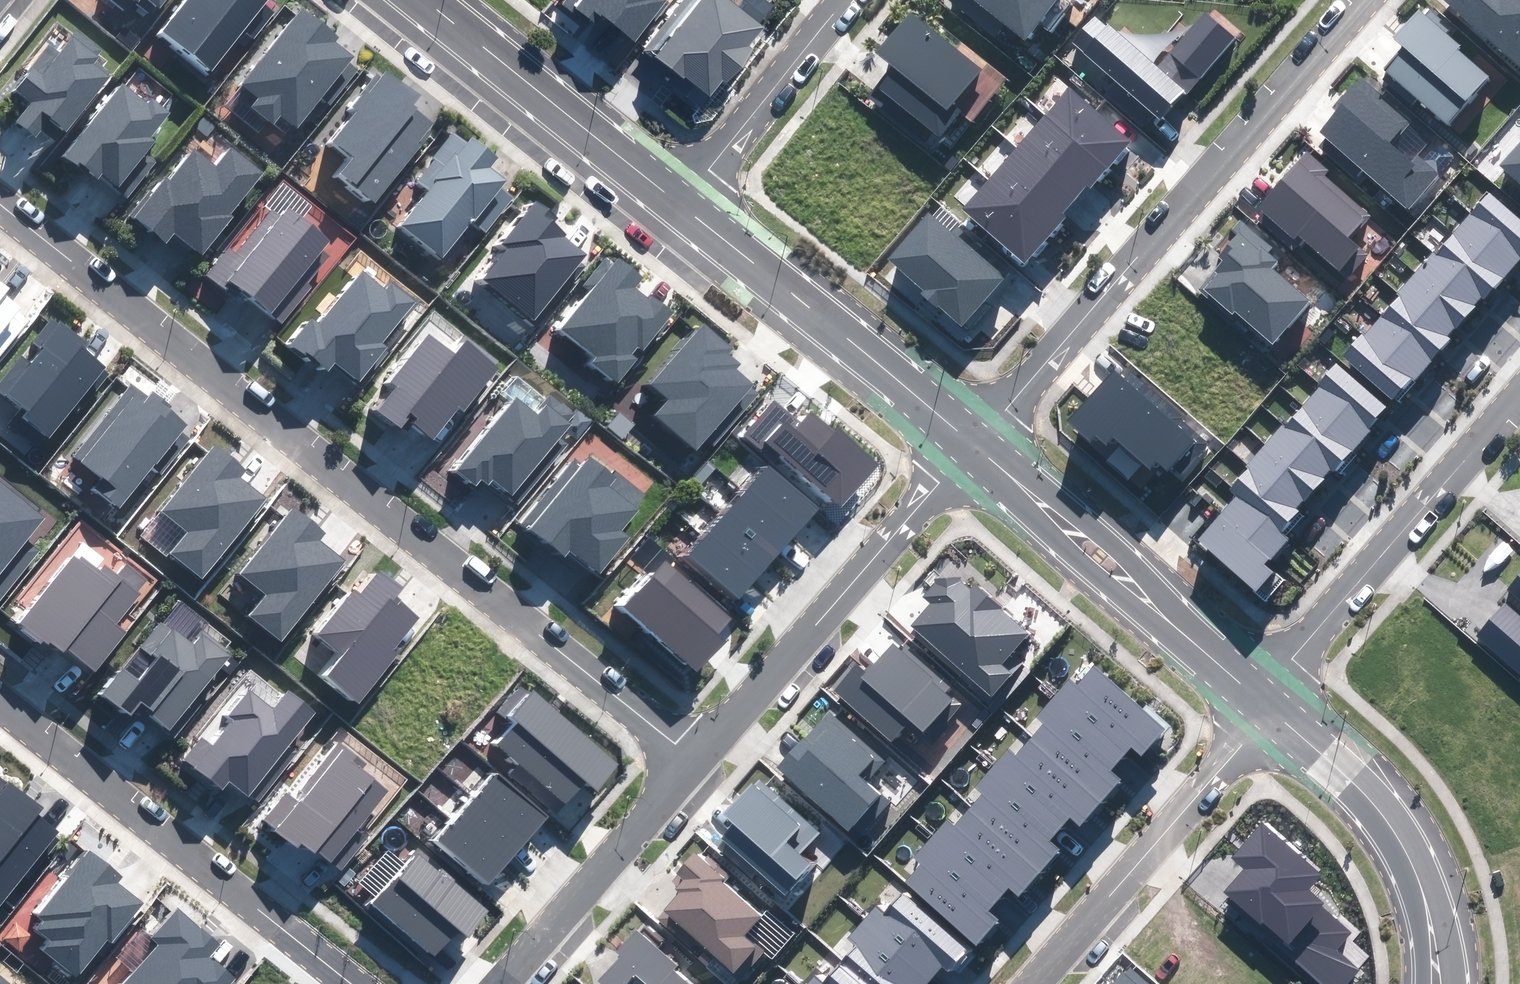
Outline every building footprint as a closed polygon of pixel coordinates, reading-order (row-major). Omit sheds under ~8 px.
[(126,9),(133,0),(114,0),(126,9)] [(160,35),(217,80),(269,15),(258,6),(263,0),(187,0),(160,35)] [(562,4),(593,29),(604,15),(635,40),(666,1),(664,0),(565,0),(562,4)] [(726,0),(687,0),(648,48),(684,77),(686,75),(710,95),(724,78),(729,81),(752,52),(747,48),(763,29),(726,0)] [(1024,38),(1055,0),(977,0),(1024,38)] [(1519,65),(1519,0),(1444,0),(1519,65)] [(1459,45),(1418,10),(1393,38),(1404,47),(1384,70),(1447,123),(1487,76),(1455,50),(1459,45)] [(304,11),(243,86),(259,99),(253,107),(274,124),(280,115),(296,128),(321,97),(329,104),(357,70),(348,63),(353,57),(334,42),(338,37),(304,11)] [(1204,12),(1156,68),(1183,91),(1187,94),(1235,38),(1204,12)] [(979,68),(910,13),(877,53),(894,66),(869,97),(924,140),(932,130),(939,135),(959,111),(950,104),(979,68)] [(1156,68),(1095,16),(1070,45),(1158,120),(1183,91),(1156,68)] [(61,54),(50,45),(15,89),(32,102),(17,121),(36,136),(49,119),(64,131),(108,76),(92,63),(97,56),(101,50),(78,32),(61,54)] [(418,98),(384,71),(354,107),(359,111),(335,141),(355,157),(341,174),(376,201),(436,126),(411,106),(418,98)] [(1410,121),(1359,78),(1334,107),(1339,110),(1319,133),(1326,138),(1319,146),(1354,176),(1361,168),(1409,209),(1438,174),(1396,138),(1410,121)] [(121,85),(64,157),(95,181),(101,174),(128,196),(156,161),(146,153),(155,142),(149,137),(169,113),(152,100),(148,105),(121,85)] [(1131,138),(1069,86),(1043,116),(1104,169),(1131,138)] [(1104,169),(1043,116),(1016,148),(1077,200),(1104,169)] [(466,146),(452,135),(435,156),(438,159),(420,181),(432,191),(404,226),(442,256),(473,218),(487,230),(513,198),(498,187),(504,180),(489,168),(496,158),(472,139),(466,146)] [(1501,166),(1519,182),(1519,143),(1501,166)] [(150,192),(132,214),(167,242),(175,233),(202,255),(232,217),(229,214),(263,172),(233,148),(217,168),(196,152),(171,183),(167,179),(154,195),(150,192)] [(1077,200),(1016,148),(989,179),(1051,231),(1077,200)] [(1328,170),(1305,151),(1259,205),(1266,211),(1258,220),(1294,250),(1303,240),(1347,277),(1366,254),(1349,240),(1369,216),(1322,176),(1328,170)] [(1051,231),(989,179),(963,210),(1024,262),(1051,231)] [(1486,188),(1468,209),(1519,254),(1519,217),(1486,188)] [(556,217),(537,201),(504,242),(511,248),(486,279),(536,318),(586,255),(564,237),(566,234),(552,223),(556,217)] [(228,250),(208,275),(227,290),(234,282),(284,322),(312,286),(307,283),(328,256),(321,250),(328,241),(287,209),(280,218),(272,212),(236,256),(228,250)] [(1468,209),(1450,229),(1505,276),(1519,258),(1519,254),(1468,209)] [(952,236),(928,216),(888,262),(923,291),(922,292),(960,325),(1007,271),(958,229),(952,236)] [(1273,247),(1241,220),(1233,230),(1238,234),(1219,257),(1223,261),(1199,289),(1230,316),(1235,310),(1273,342),(1308,301),(1269,268),(1276,260),(1267,253),(1273,247)] [(1505,276),(1450,229),(1432,250),(1487,297),(1505,276)] [(1487,297),(1432,250),(1415,271),(1469,317),(1487,297)] [(595,362),(619,381),(673,313),(653,297),(650,300),(634,288),(642,278),(618,260),(613,265),(606,260),(585,287),(591,293),(563,328),(599,356),(595,362)] [(1469,317),(1415,271),(1398,291),(1452,337),(1469,317)] [(313,319),(294,343),(329,371),(335,362),(359,381),(387,347),(382,343),(415,302),(392,285),(387,292),(363,273),(321,326),(313,319)] [(27,321),(17,312),(20,308),(3,294),(7,289),(0,283),(0,354),(27,321)] [(1452,337),(1398,291),(1380,312),(1434,358),(1452,337)] [(1434,358),(1380,312),(1361,333),(1416,379),(1434,358)] [(52,318),(33,341),(43,349),(30,365),(20,356),(0,380),(0,397),(48,438),(106,369),(84,350),(87,347),(52,318)] [(713,445),(760,392),(734,369),(739,364),(728,354),(732,348),(705,324),(652,384),(671,401),(658,416),(696,449),(706,438),(713,445)] [(1416,379),(1361,333),(1341,357),(1395,403),(1416,379)] [(398,387),(379,410),(402,428),(409,419),(438,442),(498,368),(465,342),(454,356),(429,336),(392,382),(398,387)] [(1386,403),(1338,363),(1320,384),(1368,425),(1386,403)] [(1114,365),(1068,419),(1090,438),(1094,433),(1108,445),(1115,438),(1150,467),(1156,460),(1178,478),(1207,444),(1114,365)] [(1368,425),(1320,384),(1303,403),(1351,444),(1368,425)] [(131,386),(73,455),(101,478),(94,486),(119,506),(153,465),(161,472),(188,439),(180,432),(187,424),(152,395),(147,400),(131,386)] [(516,397),(457,470),(475,485),(480,477),(488,484),(492,478),(512,494),(511,496),(522,505),(570,445),(560,438),(566,430),(577,438),(590,422),(554,393),(537,414),(516,397)] [(776,403),(746,436),(772,459),(780,451),(839,505),(877,463),(839,429),(835,434),(810,412),(799,424),(776,403)] [(1351,444),(1303,403),(1284,425),(1332,466),(1351,444)] [(1332,466),(1284,425),(1267,445),(1315,486),(1332,466)] [(219,441),(158,513),(183,534),(164,555),(195,581),(263,500),(241,482),(252,469),(219,441)] [(1315,486),(1267,445),(1249,466),(1297,507),(1315,486)] [(574,459),(523,523),(564,555),(569,548),(600,573),(629,538),(620,531),(646,499),(591,455),(582,466),(574,459)] [(820,508),(772,465),(689,555),(737,599),(820,508)] [(1297,507),(1249,466),(1230,489),(1237,495),(1281,533),(1301,511),(1297,507)] [(0,480),(0,595),(38,550),(28,541),(47,519),(0,480)] [(1281,533),(1237,495),(1219,515),(1271,559),(1288,539),(1281,533)] [(294,507),(234,579),(258,600),(240,622),(270,647),(338,566),(316,548),(327,535),(294,507)] [(1219,515),(1197,541),(1256,591),(1271,574),(1263,567),(1271,559),(1219,515)] [(78,553),(21,621),(60,653),(66,646),(95,670),(127,631),(117,622),(150,583),(127,563),(116,576),(104,566),(99,570),(78,553)] [(737,627),(664,560),(623,605),(696,672),(737,627)] [(375,568),(314,640),(338,661),(320,682),(351,708),(419,627),(397,608),(408,596),(375,568)] [(971,589),(958,578),(938,579),(924,596),(932,603),(911,627),(991,694),(1009,673),(1000,665),(1027,634),(1000,611),(1002,608),(974,585),(971,589)] [(1519,662),(1519,607),(1508,596),(1480,627),(1519,662)] [(125,669),(103,695),(130,717),(139,705),(168,729),(230,655),(205,634),(193,648),(163,623),(141,648),(155,660),(138,680),(125,669)] [(951,684),(908,647),(903,653),(893,645),(869,674),(856,663),(832,692),(891,741),(910,719),(934,739),(964,703),(947,689),(951,684)] [(1143,753),(1164,729),(1092,666),(1060,702),(1122,756),(1133,744),(1143,753)] [(619,764),(525,682),(498,713),(507,720),(483,748),(558,813),(586,782),(596,791),(619,764)] [(204,739),(185,763),(222,792),(232,780),(259,802),(298,752),(288,744),(314,711),(287,690),(271,710),(248,692),(229,717),(234,721),(214,747),(204,739)] [(1122,756),(1060,702),(1031,736),(1104,798),(1122,777),(1112,768),(1122,756)] [(883,759),(828,713),(778,773),(856,839),(887,802),(864,783),(883,759)] [(1031,736),(1000,772),(1062,826),(1072,815),(1082,824),(1104,798),(1031,736)] [(286,794),(265,820),(299,846),(302,842),(341,872),(367,839),(356,831),(387,792),(360,771),(365,765),(338,744),(294,800),(286,794)] [(487,886),(549,814),(499,771),(436,843),(487,886)] [(1062,826),(1000,772),(968,808),(1041,871),(1061,848),(1051,839),(1062,826)] [(0,777),(0,904),(25,873),(29,877),(62,837),(36,815),(40,810),(0,777)] [(819,831),(759,781),(728,818),(735,823),(720,840),(785,895),(810,865),(799,855),(819,831)] [(962,803),(934,836),(1001,894),(1010,884),(1021,894),(1041,871),(968,808),(962,803)] [(1263,824),(1233,857),(1246,869),(1223,895),(1323,983),(1347,983),(1357,973),(1333,951),(1350,932),(1320,905),(1322,902),(1307,889),(1320,875),(1263,824)] [(1001,894),(934,836),(898,877),(904,882),(977,945),(1001,916),(990,907),(1001,894)] [(490,907),(419,849),(371,906),(434,958),(459,929),(467,936),(490,907)] [(46,949),(78,975),(108,939),(112,942),(143,904),(117,882),(121,876),(92,852),(40,915),(47,921),(39,931),(52,941),(46,949)] [(676,893),(661,910),(740,977),(763,950),(743,934),(759,915),(721,883),(725,880),(694,854),(667,886),(676,893)] [(909,891),(876,928),(932,977),(945,963),(954,971),(974,949),(909,891)] [(124,983),(231,983),(235,980),(208,956),(218,945),(179,910),(153,938),(160,945),(124,983)] [(876,928),(847,960),(874,983),(925,983),(931,977),(876,928)] [(635,929),(617,949),(625,956),(599,983),(686,983),(670,970),(675,964),(635,929)] [(825,983),(874,983),(847,960),(825,983)] [(1127,968),(1113,983),(1145,983),(1127,968)] [(3,974),(0,977),(0,983),(16,983),(3,974)]
